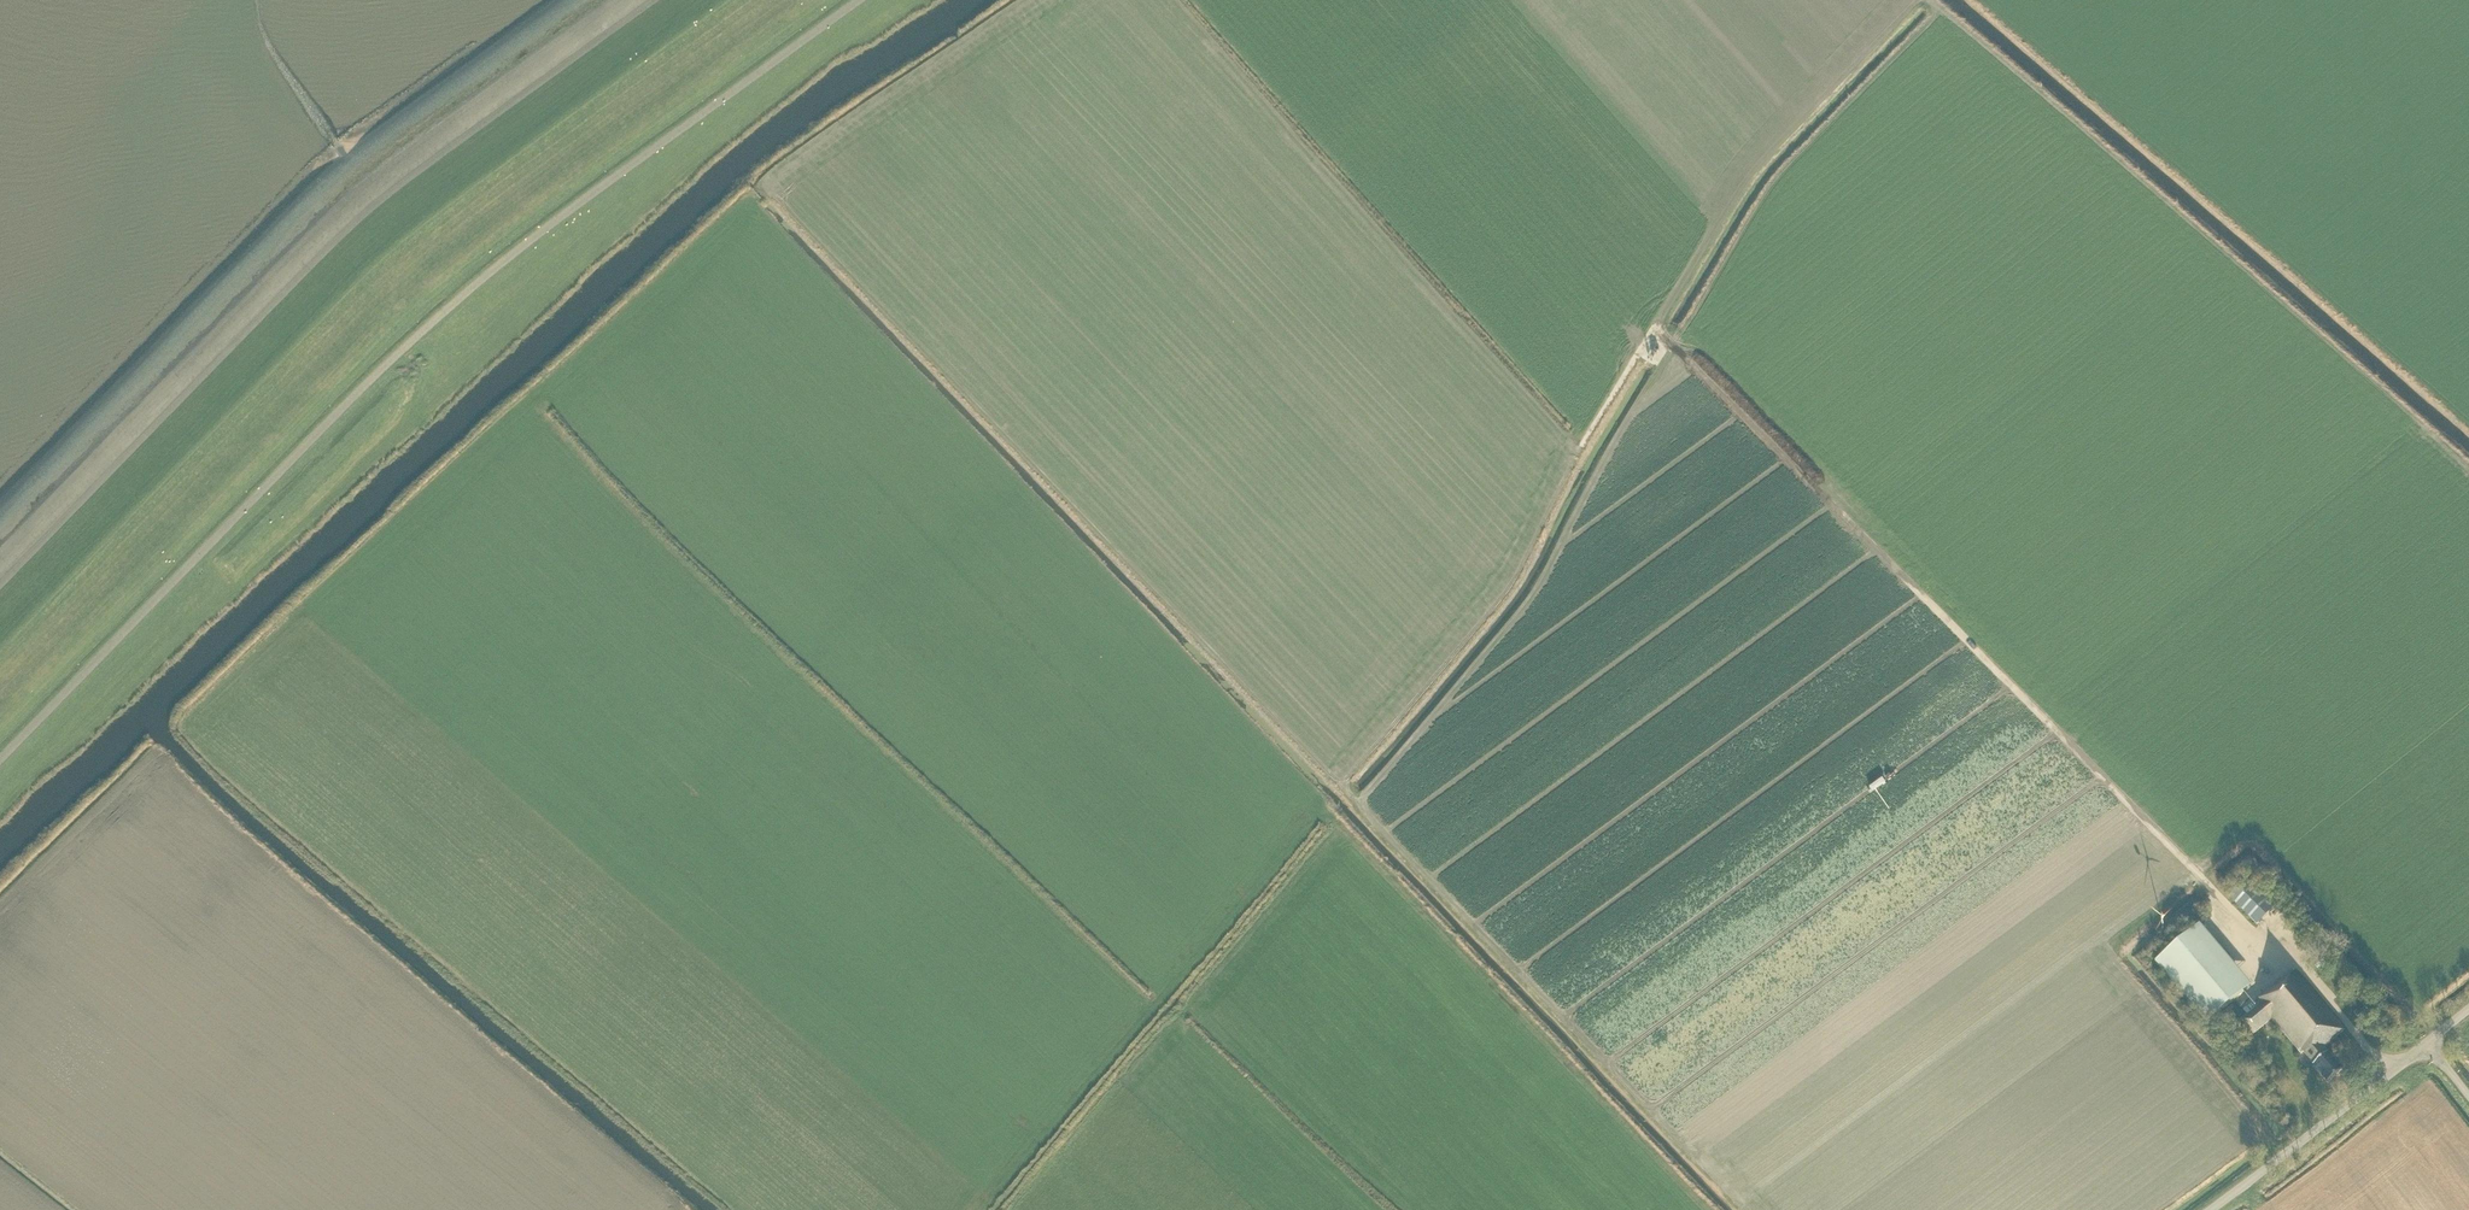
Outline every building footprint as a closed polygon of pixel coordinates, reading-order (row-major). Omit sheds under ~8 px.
[(2274,908),(2247,880),(2229,897),(2256,925),(2274,908)] [(2200,926),(2155,963),(2207,1025),(2252,987),(2200,926)] [(2259,1005),(2241,1021),(2253,1034),(2271,1019),(2301,1054),(2303,1052),(2314,1065),(2313,1066),(2327,1083),(2342,1071),(2323,1048),(2330,1043),(2336,1037),(2344,1030),(2294,972),(2257,1003),(2259,1005)] [(2364,1008),(2355,1016),(2360,1021),(2369,1013),(2364,1008)] [(2241,1021),(2231,1029),(2248,1048),(2257,1041),(2241,1021)] [(2336,1039),(2329,1044),(2336,1052),(2343,1046),(2336,1039)]
